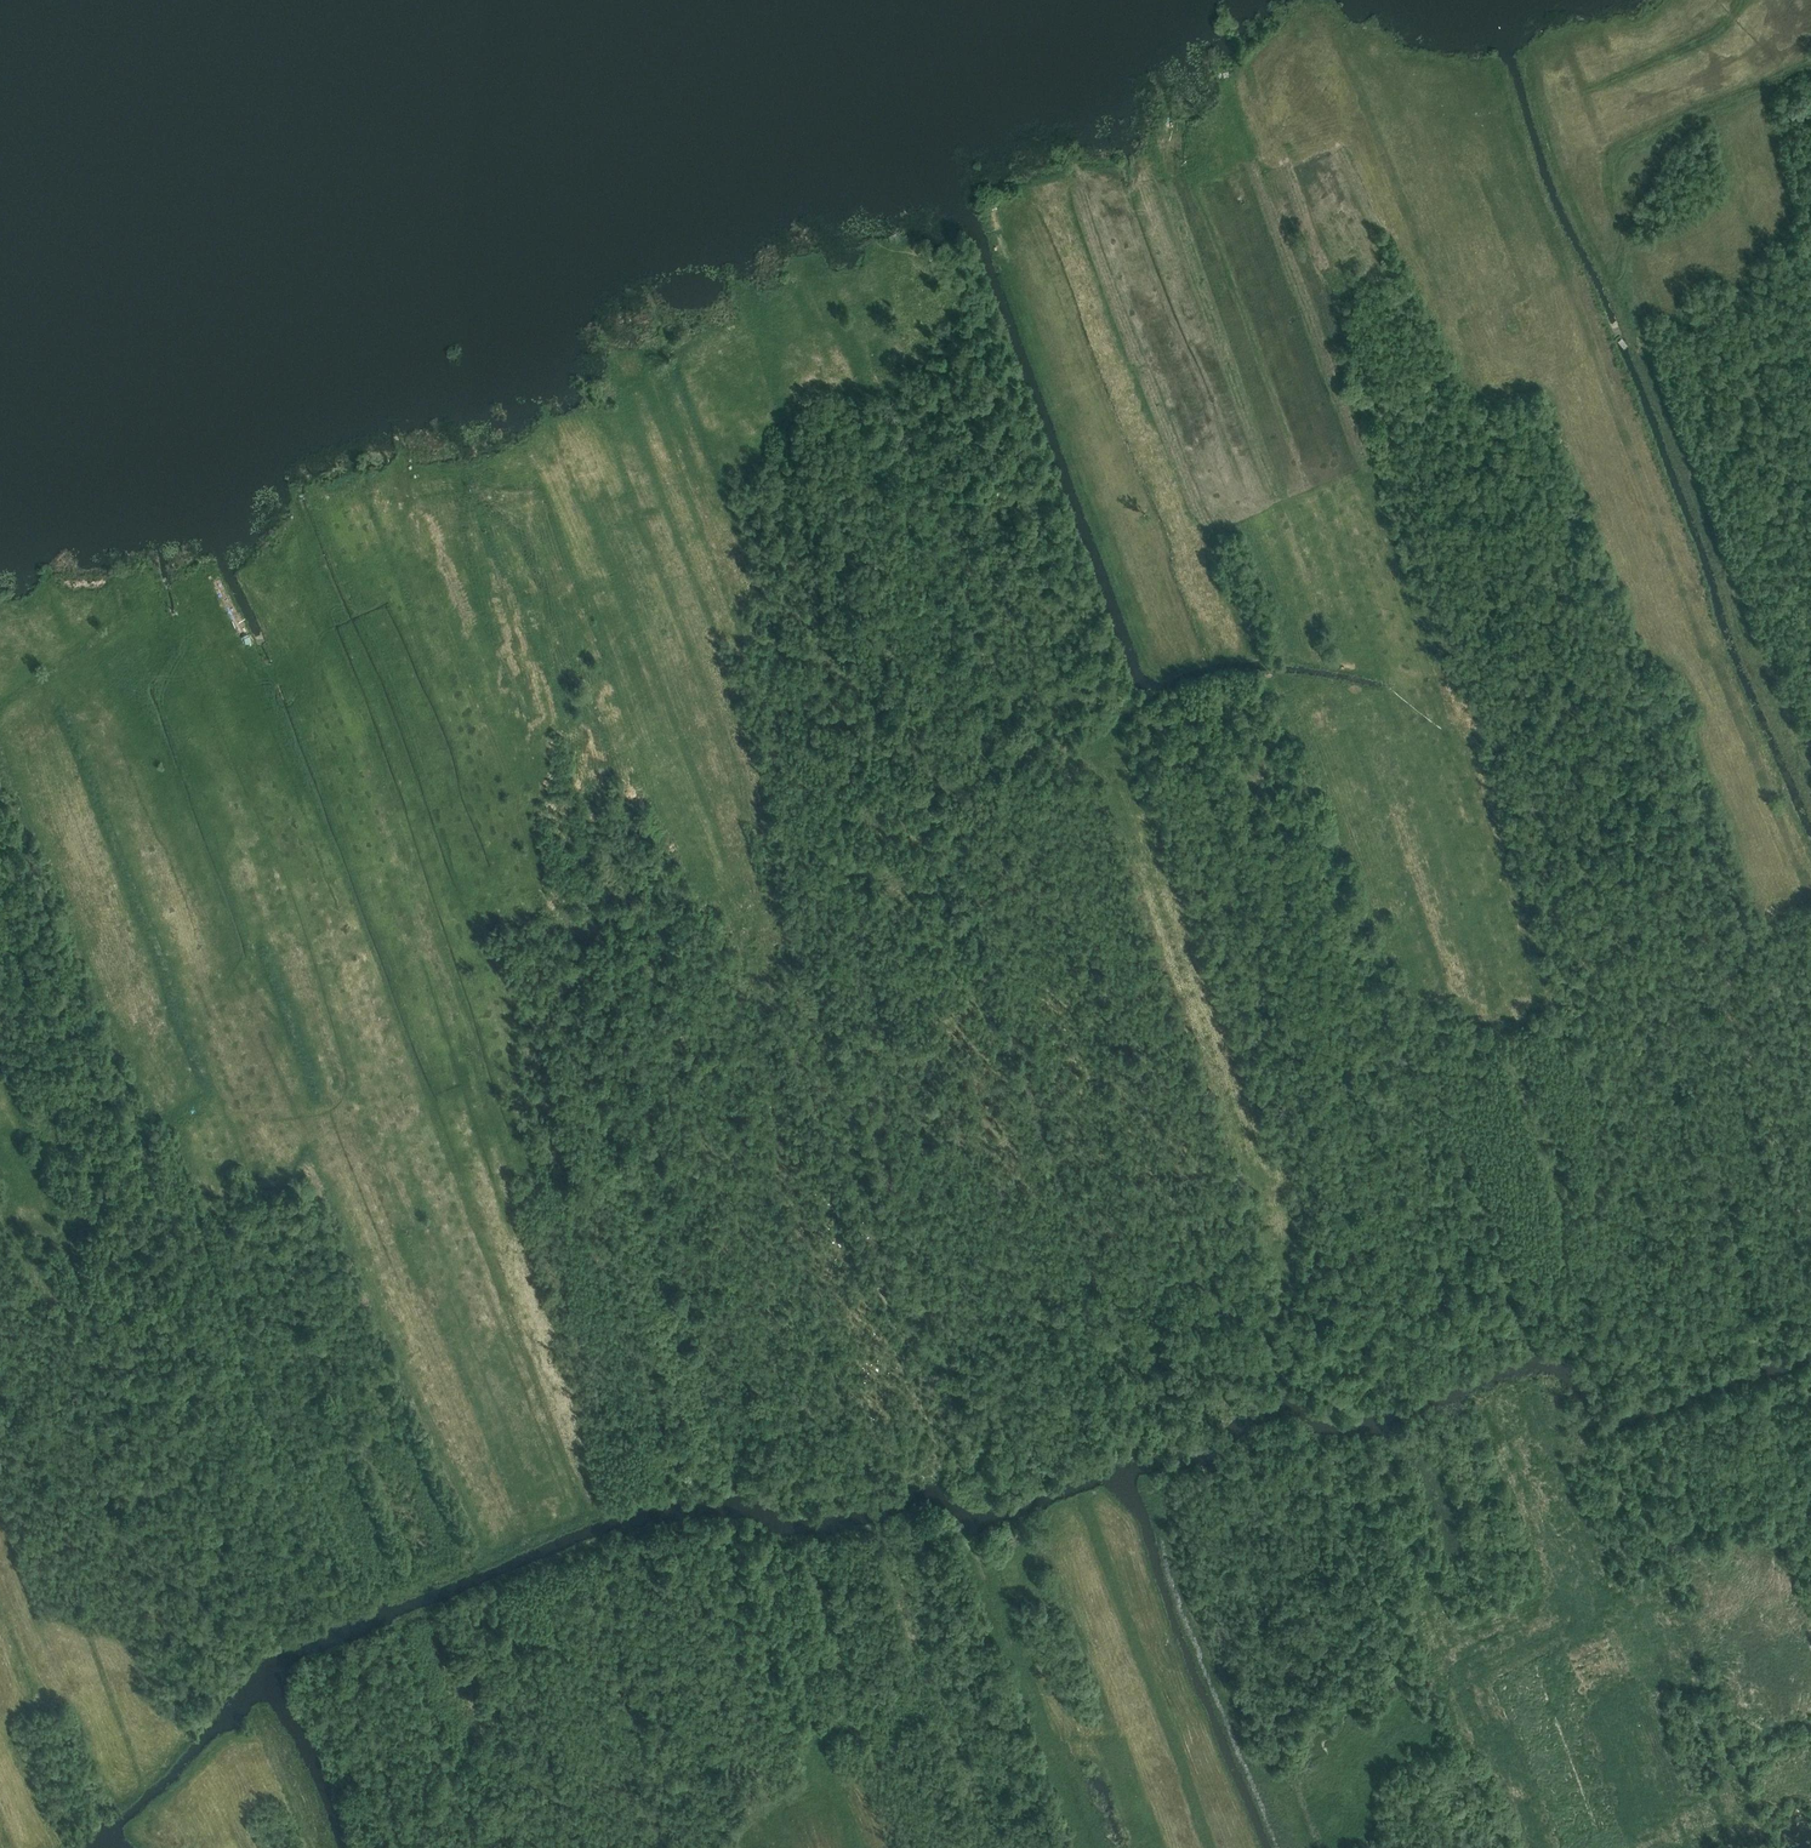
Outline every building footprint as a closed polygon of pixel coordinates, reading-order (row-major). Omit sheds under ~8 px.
[(1219,75),(1222,92),(1230,90),(1226,74),(1219,75)] [(1224,93),(1227,109),(1234,107),(1231,91),(1224,93)] [(982,213),(989,235),(996,233),(989,211),(982,213)] [(1383,695),(1393,695),(1392,678),(1382,679),(1383,695)] [(1480,1404),(1517,1392),(1515,1386),(1478,1398),(1480,1404)]
